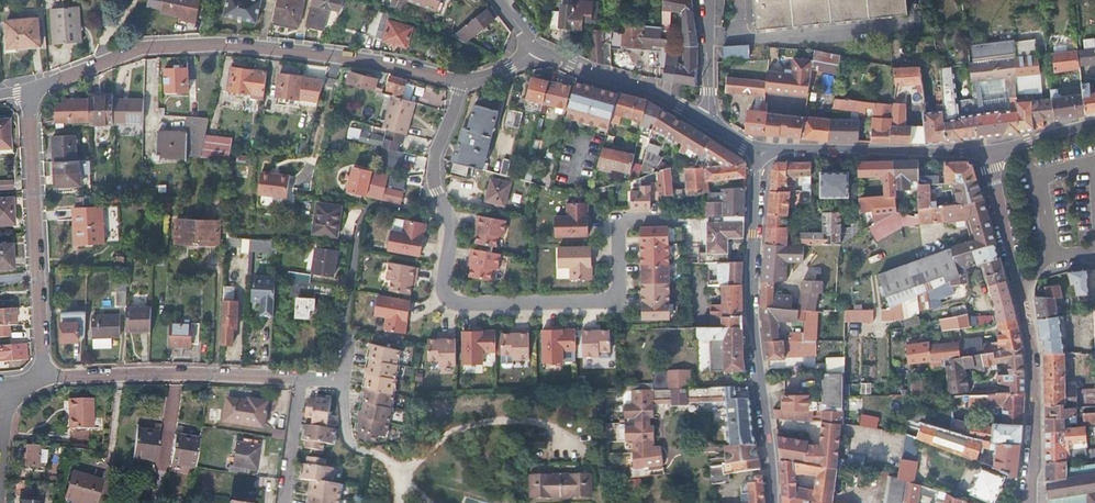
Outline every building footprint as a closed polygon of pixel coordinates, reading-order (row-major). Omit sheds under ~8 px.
[(161,14),(180,17),(179,22),(194,24),(198,0),(164,0),(161,14)] [(223,18),(256,25),(261,1),(257,0),(227,0),(223,18)] [(273,22),(298,28),(304,0),(278,0),(273,22)] [(307,27),(321,29),(326,8),(340,11),(342,0),(313,0),(307,27)] [(403,19),(409,3),(401,0),(399,0),(393,14),(403,19)] [(409,3),(437,16),(444,0),(410,0),(409,3)] [(698,48),(696,33),(691,0),(664,0),(663,11),(671,12),(683,14),(683,48),(698,48)] [(755,27),(820,21),(907,12),(906,0),(752,0),(755,27)] [(583,24),(592,24),(595,24),(597,3),(575,2),(575,6),(562,5),(559,27),(582,29),(583,24)] [(451,40),(463,46),(500,16),(493,7),(486,12),(485,11),(451,40)] [(368,36),(376,39),(384,11),(376,8),(368,36)] [(78,9),(52,11),(54,47),(81,44),(78,9)] [(384,11),(376,39),(384,41),(385,42),(407,49),(413,29),(390,22),(392,14),(384,11)] [(668,42),(671,16),(663,14),(662,29),(661,41),(668,42)] [(430,19),(427,26),(433,29),(436,22),(430,19)] [(37,20),(6,22),(8,49),(40,46),(37,20)] [(593,62),(604,65),(603,45),(610,45),(610,49),(621,50),(622,48),(656,53),(654,67),(665,69),(666,55),(668,42),(661,41),(662,29),(626,25),(624,25),(623,32),(601,30),(592,30),(590,30),(593,62)] [(1035,38),(1014,40),(1015,77),(1040,74),(1035,38)] [(1085,49),(1094,48),(1094,38),(1084,40),(1085,49)] [(973,63),(969,63),(972,82),(1005,78),(1005,88),(1016,88),(1015,77),(1014,40),(971,45),(973,63)] [(749,43),(723,45),(724,56),(749,54),(749,43)] [(664,80),(698,87),(698,48),(683,48),(681,67),(677,65),(677,57),(666,55),(665,69),(664,80)] [(1085,49),(1081,50),(1078,50),(1080,65),(1094,63),(1094,48),(1085,49)] [(1078,50),(1053,53),(1054,71),(1080,68),(1080,65),(1078,50)] [(838,75),(841,57),(815,52),(815,53),(813,63),(808,96),(807,104),(817,105),(822,73),(838,75)] [(808,96),(813,63),(794,60),(792,72),(785,71),(784,74),(767,72),(766,82),(766,90),(784,93),(784,90),(791,91),(790,94),(808,96)] [(922,64),(894,65),(896,83),(908,83),(914,83),(924,82),(922,64)] [(951,65),(939,66),(940,81),(945,119),(947,139),(947,143),(964,142),(963,140),(978,138),(976,114),(974,95),(954,97),(951,65)] [(264,96),(267,73),(231,69),(229,91),(238,93),(238,97),(245,98),(245,93),(264,96)] [(187,70),(165,71),(166,93),(188,92),(187,70)] [(376,88),(378,80),(352,72),(348,84),(375,92),(376,88)] [(304,77),(280,74),(277,97),(286,99),(286,103),(294,104),(294,99),(301,100),(301,103),(319,105),(325,81),(303,78),(304,77)] [(1015,77),(1016,88),(1016,94),(1028,93),(1028,100),(1033,99),(1032,93),(1042,93),(1040,74),(1015,77)] [(393,97),(402,100),(407,84),(407,82),(390,77),(388,86),(396,88),(393,97)] [(544,105),(550,82),(534,78),(528,101),(544,105)] [(766,90),(766,82),(727,78),(725,92),(765,96),(766,90)] [(587,82),(577,79),(567,117),(577,119),(587,82)] [(1090,93),(1089,83),(1085,83),(1085,80),(1081,80),(1082,87),(1085,115),(1094,113),(1094,93),(1090,93)] [(945,119),(940,81),(937,82),(937,92),(935,92),(937,109),(933,110),(928,111),(925,111),(927,125),(928,139),(947,139),(945,119)] [(571,87),(550,82),(544,105),(542,114),(546,115),(549,106),(565,110),(571,87)] [(620,92),(587,82),(577,119),(610,128),(611,123),(620,92)] [(402,100),(410,102),(415,87),(407,84),(402,100)] [(1050,91),(1051,93),(1054,119),(1085,115),(1082,87),(1050,91)] [(1028,93),(1016,94),(1016,97),(1020,133),(1036,130),(1036,129),(1044,128),(1043,121),(1054,119),(1051,93),(1050,91),(1042,93),(1032,93),(1033,99),(1028,100),(1028,93)] [(647,101),(620,92),(611,123),(620,125),(623,116),(643,121),(647,101)] [(794,106),(804,110),(807,100),(797,96),(794,106)] [(408,135),(416,104),(410,102),(402,100),(393,97),(383,129),(388,130),(406,134),(408,135)] [(1000,111),(976,114),(978,138),(1003,135),(1003,136),(1020,134),(1020,133),(1016,97),(1010,97),(1011,110),(1005,111),(1004,109),(1000,110),(1000,111)] [(113,102),(113,98),(103,98),(89,98),(90,101),(90,122),(90,125),(113,125),(113,102)] [(862,101),(834,100),(833,109),(860,111),(862,101)] [(90,122),(90,101),(75,101),(64,101),(64,105),(56,106),(56,123),(90,122)] [(648,101),(647,101),(643,121),(642,124),(651,126),(649,133),(654,134),(656,127),(661,109),(648,101)] [(875,109),(876,102),(862,101),(860,111),(861,117),(866,116),(866,107),(875,109)] [(144,125),(145,102),(113,102),(113,125),(144,125)] [(874,114),(892,115),(893,103),(876,102),(875,109),(874,114)] [(906,103),(893,102),(893,103),(892,115),(890,142),(911,143),(912,125),(906,124),(906,103)] [(453,158),(451,163),(455,164),(469,167),(483,171),(499,113),(476,107),(469,131),(464,129),(456,158),(453,158)] [(689,126),(661,109),(656,127),(668,134),(665,140),(677,147),(680,143),(680,142),(689,126)] [(525,114),(510,111),(506,126),(520,129),(525,114)] [(748,111),(746,132),(765,134),(767,113),(748,111)] [(767,113),(765,134),(774,136),(775,133),(780,133),(782,115),(767,113)] [(890,142),(892,115),(874,114),(872,141),(890,142)] [(775,133),(774,136),(793,138),(793,135),(788,135),(790,116),(782,115),(780,133),(775,133)] [(805,118),(790,116),(788,135),(793,135),(793,138),(802,139),(805,118)] [(805,118),(802,139),(827,141),(831,121),(805,117),(805,118)] [(206,136),(209,121),(187,119),(186,135),(159,134),(158,157),(188,158),(190,159),(202,160),(206,136)] [(0,121),(0,150),(9,150),(8,121),(0,121)] [(831,121),(827,141),(859,142),(858,121),(850,121),(831,121)] [(928,139),(927,125),(912,125),(911,143),(928,139)] [(704,152),(711,139),(689,126),(680,142),(685,145),(681,153),(685,155),(689,148),(702,156),(704,152)] [(360,143),(362,133),(363,131),(351,128),(348,140),(360,143)] [(383,148),(397,152),(399,143),(404,144),(406,134),(388,130),(386,139),(362,133),(360,143),(383,148)] [(53,137),(54,163),(76,162),(75,136),(53,137)] [(233,140),(206,136),(202,160),(209,160),(228,162),(234,163),(235,158),(230,157),(233,140)] [(707,166),(745,163),(742,159),(711,139),(704,152),(712,158),(709,163),(707,166)] [(661,147),(651,144),(649,152),(659,155),(661,147)] [(400,171),(404,153),(397,152),(383,148),(379,166),(400,171)] [(605,148),(600,169),(615,173),(617,169),(633,173),(635,162),(635,156),(605,148)] [(646,165),(644,171),(652,172),(653,170),(656,170),(658,166),(660,166),(666,157),(659,155),(649,152),(646,165)] [(696,167),(707,166),(709,163),(700,159),(696,167)] [(505,160),(501,176),(508,177),(512,162),(505,160)] [(671,162),(672,169),(680,168),(680,161),(671,162)] [(918,161),(893,162),(895,190),(908,189),(909,189),(909,181),(919,180),(919,174),(918,164),(918,161)] [(76,162),(54,163),(55,187),(81,186),(80,162),(76,162)] [(635,162),(633,173),(643,176),(644,171),(646,165),(635,162)] [(875,223),(898,210),(896,206),(896,200),(895,190),(893,162),(858,163),(858,178),(885,177),(885,196),(859,199),(860,212),(872,211),(875,223)] [(919,180),(919,185),(931,185),(945,184),(951,184),(958,184),(977,180),(972,166),(969,162),(946,163),(946,177),(938,177),(938,174),(919,174),(919,180)] [(709,180),(746,178),(746,163),(745,163),(707,166),(696,167),(685,168),(687,195),(710,193),(709,180)] [(772,169),(770,192),(788,192),(789,181),(787,181),(787,173),(787,163),(778,164),(772,169)] [(812,163),(787,163),(787,173),(789,174),(793,175),(793,177),(805,177),(811,177),(812,163)] [(469,167),(455,164),(452,172),(467,176),(469,167)] [(406,181),(354,168),(348,191),(390,202),(391,201),(401,203),(406,181)] [(659,184),(660,197),(673,196),(672,169),(667,170),(658,173),(659,184)] [(848,170),(821,171),(821,195),(849,194),(848,170)] [(273,174),(261,173),(259,196),(288,198),(290,175),(279,174),(279,176),(273,175),(273,174)] [(506,207),(511,186),(492,180),(486,202),(506,207)] [(954,187),(958,204),(965,203),(965,204),(983,200),(977,180),(958,184),(951,184),(951,187),(954,187)] [(0,182),(0,191),(13,190),(12,182),(0,182)] [(660,197),(659,184),(651,184),(651,186),(642,187),(642,192),(632,192),(632,210),(652,210),(652,200),(661,200),(660,197)] [(919,185),(920,209),(938,207),(937,202),(931,202),(931,185),(919,185)] [(707,204),(707,218),(711,218),(745,217),(746,189),(723,190),(723,195),(725,195),(726,202),(707,204)] [(895,190),(896,200),(909,199),(908,189),(895,190)] [(770,192),(768,216),(789,216),(790,192),(788,192),(770,192)] [(802,192),(801,215),(810,214),(810,210),(811,192),(805,192),(802,192)] [(513,193),(511,202),(519,204),(522,195),(513,193)] [(0,201),(0,226),(14,225),(12,200),(0,201)] [(879,275),(891,309),(897,306),(903,303),(916,296),(927,291),(942,284),(960,275),(955,257),(970,251),(975,250),(995,245),(996,245),(983,200),(965,204),(965,203),(958,204),(946,205),(938,207),(920,209),(920,217),(898,210),(904,225),(920,222),(920,223),(945,221),(946,221),(966,219),(968,226),(973,224),(976,233),(970,234),(972,240),(952,248),(879,275)] [(568,217),(556,218),(557,237),(589,237),(589,204),(568,204),(568,217)] [(314,233),(337,237),(341,208),(319,205),(314,233)] [(898,210),(920,217),(920,209),(896,206),(898,210)] [(90,210),(88,244),(105,243),(102,209),(90,210)] [(76,245),(88,244),(90,210),(73,211),(76,245)] [(891,233),(904,225),(898,210),(875,223),(870,226),(877,241),(891,233)] [(768,216),(766,244),(824,245),(841,244),(841,242),(841,213),(823,213),(823,234),(787,233),(789,216),(768,216)] [(478,235),(476,244),(497,248),(499,237),(504,238),(507,221),(478,216),(476,230),(479,230),(478,235)] [(687,264),(718,264),(728,263),(729,243),(744,243),(745,222),(745,217),(711,218),(711,223),(708,223),(708,254),(701,254),(700,249),(687,249),(687,264)] [(406,220),(404,233),(392,231),(389,251),(421,257),(427,224),(406,220)] [(197,245),(198,222),(176,221),(176,244),(197,245)] [(393,230),(402,231),(403,221),(394,221),(393,230)] [(219,223),(198,222),(197,245),(218,246),(219,223)] [(973,224),(968,226),(970,234),(976,233),(973,224)] [(671,320),(669,228),(642,229),(644,321),(671,320)] [(249,248),(249,240),(247,240),(226,238),(226,247),(242,247),(241,253),(249,254),(249,251),(249,248)] [(277,253),(278,242),(249,240),(249,248),(249,251),(277,253)] [(766,244),(761,308),(792,310),(793,298),(794,295),(775,294),(776,281),(787,280),(788,261),(809,261),(808,267),(803,268),(802,291),(800,299),(798,310),(817,311),(823,312),(823,310),(834,310),(837,266),(824,265),(824,264),(824,245),(766,244)] [(995,245),(975,250),(978,264),(984,262),(999,258),(995,245)] [(0,247),(0,271),(14,270),(12,246),(0,247)] [(338,251),(317,248),(313,274),(334,277),(338,251)] [(592,248),(560,249),(560,269),(571,269),(572,282),(593,281),(592,248)] [(501,256),(472,250),(470,264),(473,264),(472,269),(470,278),(491,282),(493,271),(498,272),(501,256)] [(960,275),(942,284),(944,289),(953,286),(952,285),(968,283),(966,267),(978,264),(975,250),(970,251),(955,257),(960,275)] [(990,285),(1007,282),(1000,258),(999,258),(984,262),(990,285)] [(390,292),(411,295),(412,286),(413,281),(416,282),(419,269),(390,263),(387,280),(392,280),(390,292)] [(728,263),(718,264),(718,271),(718,272),(726,272),(727,276),(720,283),(719,287),(721,286),(742,285),(743,263),(728,263)] [(1075,287),(1076,295),(1089,295),(1089,270),(1084,271),(1068,272),(1070,285),(1075,285),(1075,287)] [(311,275),(290,272),(289,280),(293,281),(295,281),(311,284),(311,275)] [(261,316),(273,317),(275,278),(255,276),(253,301),(262,302),(261,316)] [(295,281),(294,299),(299,299),(297,317),(310,319),(311,309),(314,309),(315,294),(316,285),(311,284),(295,281)] [(996,307),(1014,308),(1014,307),(1007,282),(990,285),(996,307)] [(331,296),(332,287),(316,285),(315,294),(331,296)] [(721,286),(722,307),(713,307),(713,318),(722,318),(743,317),(742,285),(721,286)] [(1035,297),(1037,320),(1058,317),(1056,298),(1063,298),(1062,287),(1045,287),(1043,298),(1035,297)] [(224,288),(223,301),(234,302),(234,288),(224,288)] [(927,291),(916,296),(919,310),(930,308),(930,306),(927,291)] [(117,305),(127,305),(127,293),(117,293),(117,305)] [(376,314),(388,317),(386,329),(406,332),(411,300),(379,295),(376,314)] [(903,303),(903,312),(904,317),(919,310),(916,296),(903,303)] [(234,302),(223,301),(222,345),(233,345),(233,329),(237,330),(238,302),(234,302)] [(968,315),(966,305),(951,308),(953,317),(968,315)] [(998,321),(1016,318),(1014,308),(996,307),(996,316),(992,316),(993,322),(998,321)] [(802,321),(803,342),(816,342),(817,311),(798,310),(792,310),(761,308),(765,342),(779,342),(778,321),(802,321)] [(9,326),(16,325),(15,309),(0,310),(0,327),(9,326)] [(126,333),(152,333),(152,310),(127,310),(126,333)] [(845,311),(845,321),(873,320),(873,310),(845,311)] [(61,312),(62,342),(78,342),(78,338),(84,338),(86,312),(61,312)] [(943,331),(957,328),(960,328),(969,326),(968,318),(968,315),(953,317),(941,319),(943,331)] [(918,316),(904,319),(905,327),(919,324),(918,316)] [(93,319),(94,340),(112,339),(119,338),(118,317),(93,319)] [(975,317),(968,318),(969,326),(976,325),(975,317)] [(1045,342),(1045,352),(1065,353),(1062,331),(1060,317),(1058,317),(1037,320),(1040,339),(1045,342)] [(995,353),(1021,349),(1022,349),(1022,347),(1016,318),(998,321),(999,329),(997,331),(999,342),(991,343),(992,354),(995,353)] [(713,324),(697,325),(698,335),(698,339),(714,338),(724,339),(725,370),(746,369),(744,357),(743,325),(723,323),(713,324)] [(9,326),(0,327),(0,338),(10,337),(9,326)] [(192,327),(172,326),(172,346),(191,347),(191,345),(200,345),(200,330),(192,330),(192,327)] [(403,341),(405,335),(385,331),(384,337),(403,341)] [(611,355),(611,334),(601,334),(597,334),(597,331),(583,332),(583,360),(600,360),(600,355),(611,355)] [(577,353),(576,332),(544,332),(544,365),(564,365),(564,353),(577,353)] [(497,354),(497,333),(464,334),(464,366),(484,366),(484,355),(497,354)] [(514,362),(531,362),(530,333),(516,333),(516,336),(512,336),(502,336),(502,340),(503,355),(503,357),(514,357),(514,362)] [(983,355),(984,354),(983,344),(982,338),(961,340),(962,350),(963,357),(974,356),(983,355)] [(112,339),(94,340),(94,347),(112,346),(112,339)] [(457,368),(457,339),(443,339),(443,342),(439,342),(429,342),(430,363),(441,363),(441,368),(457,368)] [(765,342),(766,359),(784,359),(784,353),(803,352),(803,342),(779,342),(765,342)] [(929,342),(907,345),(909,363),(931,360),(942,359),(946,359),(960,357),(959,350),(958,343),(930,346),(929,342)] [(984,354),(992,354),(991,343),(983,344),(984,354)] [(0,346),(0,362),(28,360),(27,344),(0,346)] [(370,358),(397,365),(399,357),(401,357),(402,350),(376,344),(374,350),(370,350),(369,358),(370,358)] [(1010,375),(1024,375),(1021,349),(995,353),(997,363),(1009,362),(1010,375)] [(1094,406),(1094,384),(1077,385),(1077,382),(1069,383),(1069,386),(1066,386),(1065,359),(1065,353),(1045,352),(1046,405),(1063,404),(1064,409),(1077,408),(1094,406)] [(997,363),(995,353),(992,354),(984,354),(983,355),(984,366),(992,364),(992,368),(994,368),(994,372),(998,371),(997,363)] [(975,367),(984,366),(983,355),(974,356),(975,367)] [(960,357),(946,359),(947,366),(947,373),(967,377),(966,375),(966,367),(975,367),(974,356),(963,357),(960,357)] [(514,357),(503,357),(503,368),(505,370),(512,370),(514,368),(514,362),(514,357)] [(399,365),(397,365),(370,358),(368,366),(372,368),(372,374),(372,375),(397,380),(399,375),(397,373),(399,365)] [(942,359),(931,360),(932,374),(936,374),(935,367),(943,367),(942,359)] [(827,362),(822,372),(845,372),(844,363),(827,362)] [(654,374),(654,391),(693,390),(693,372),(673,372),(673,373),(654,374)] [(826,406),(845,409),(845,372),(822,372),(822,387),(822,402),(827,400),(826,406)] [(947,373),(949,384),(950,393),(969,391),(967,377),(947,373)] [(398,381),(397,380),(372,375),(370,381),(367,380),(365,388),(370,389),(394,395),(395,388),(397,387),(398,381)] [(1011,393),(1024,394),(1024,375),(1010,375),(998,375),(999,382),(1011,384),(1011,393)] [(912,395),(925,396),(925,391),(920,391),(919,378),(911,378),(912,395)] [(870,383),(861,385),(862,394),(872,393),(870,383)] [(395,396),(394,395),(370,389),(368,396),(364,395),(362,402),(364,403),(391,409),(393,403),(394,403),(395,396)] [(697,390),(698,404),(727,403),(730,447),(758,447),(753,435),(752,410),(750,389),(697,390)] [(654,391),(628,391),(628,403),(624,404),(625,419),(636,419),(652,418),(655,418),(655,405),(677,404),(677,407),(691,407),(691,404),(698,404),(697,390),(693,390),(654,391)] [(782,408),(796,407),(826,406),(827,400),(822,402),(811,406),(811,401),(811,397),(810,393),(799,392),(789,393),(790,395),(782,394),(782,408)] [(1004,424),(1022,425),(1024,394),(1011,393),(997,393),(997,394),(988,394),(971,395),(970,395),(970,406),(991,406),(994,407),(1003,407),(1003,415),(1004,415),(1004,424)] [(314,425),(330,428),(334,403),(327,402),(327,397),(319,396),(318,400),(317,400),(311,399),(308,417),(315,418),(314,425)] [(90,399),(68,399),(68,428),(90,428),(90,399)] [(862,400),(846,399),(846,409),(862,410),(862,400)] [(249,404),(227,401),(224,423),(263,428),(267,404),(250,401),(249,404)] [(392,410),(391,409),(364,403),(361,411),(365,412),(364,417),(391,424),(392,417),(391,417),(392,410)] [(1046,418),(1076,416),(1077,417),(1077,414),(1077,408),(1064,409),(1063,404),(1046,405),(1046,418)] [(797,419),(823,422),(842,424),(844,424),(845,409),(826,406),(796,407),(797,419)] [(774,411),(775,420),(796,421),(797,419),(796,407),(782,408),(774,411)] [(992,440),(993,427),(952,419),(941,419),(940,422),(933,420),(934,411),(908,408),(906,419),(906,420),(918,423),(920,421),(922,422),(936,426),(965,435),(992,440)] [(862,413),(860,423),(869,425),(869,420),(874,416),(862,413)] [(1046,462),(1067,460),(1067,462),(1087,458),(1086,448),(1069,450),(1069,444),(1078,443),(1086,442),(1087,444),(1094,444),(1094,427),(1085,428),(1085,423),(1094,423),(1094,413),(1077,414),(1077,417),(1076,416),(1077,427),(1046,431),(1046,462)] [(1046,418),(1046,431),(1077,427),(1076,416),(1046,418)] [(389,432),(391,424),(364,417),(362,425),(358,424),(356,433),(360,434),(358,441),(376,445),(378,438),(385,440),(387,431),(389,432)] [(652,418),(636,419),(636,428),(652,427),(652,418)] [(778,439),(780,460),(838,468),(839,459),(842,424),(823,422),(820,447),(808,446),(808,442),(778,439)] [(995,467),(1017,478),(1021,446),(1022,425),(1004,424),(993,423),(993,427),(992,440),(965,435),(936,426),(922,422),(918,439),(941,447),(977,461),(980,452),(984,453),(985,447),(989,449),(998,449),(995,467)] [(339,429),(330,428),(314,425),(311,425),(311,432),(306,432),(305,440),(309,440),(308,448),(326,450),(328,443),(335,444),(336,435),(338,435),(339,429)] [(652,427),(636,428),(626,428),(626,442),(634,441),(634,469),(665,468),(665,452),(657,452),(657,427),(652,427)] [(272,428),(271,437),(283,438),(284,429),(272,428)] [(136,461),(141,431),(137,431),(133,460),(136,461)] [(161,434),(141,431),(136,461),(156,464),(161,434)] [(175,436),(171,466),(193,469),(197,439),(175,436)] [(236,443),(233,465),(256,469),(260,447),(257,446),(257,442),(244,440),(244,444),(236,443)] [(904,443),(902,454),(914,456),(916,445),(904,443)] [(48,447),(26,445),(24,467),(46,469),(48,447)] [(725,447),(726,466),(760,461),(758,447),(730,447),(725,447)] [(1088,464),(1094,464),(1094,448),(1086,448),(1087,458),(1088,464)] [(313,481),(334,485),(334,478),(333,478),(334,469),(327,468),(327,461),(310,458),(309,464),(305,464),(304,473),(307,473),(306,480),(313,481)] [(839,459),(838,468),(862,471),(863,462),(839,459)] [(780,460),(782,496),(796,498),(796,488),(795,482),(798,481),(798,478),(795,478),(795,474),(804,473),(817,476),(815,491),(813,500),(815,500),(832,502),(838,468),(780,460)] [(903,460),(900,472),(899,478),(907,481),(914,483),(918,462),(903,460)] [(1046,462),(1046,480),(1058,478),(1058,470),(1067,468),(1067,462),(1067,460),(1046,462)] [(726,466),(722,466),(724,476),(727,475),(761,471),(760,461),(726,466)] [(1088,464),(1067,468),(1058,470),(1058,478),(1046,480),(1048,502),(1094,502),(1094,464),(1088,464)] [(722,466),(710,468),(712,484),(727,483),(727,475),(724,476),(722,466)] [(971,494),(993,502),(994,502),(1005,477),(982,468),(971,494)] [(888,472),(885,502),(903,502),(907,481),(899,478),(900,472),(888,472)] [(65,500),(74,502),(75,502),(96,502),(102,484),(89,480),(89,478),(73,473),(65,500)] [(585,475),(534,474),(533,489),(531,489),(530,492),(530,495),(533,497),(586,497),(587,496),(589,494),(590,491),(588,489),(585,489),(585,475)] [(763,478),(755,479),(755,484),(749,485),(749,502),(764,502),(763,478)] [(315,497),(342,501),(343,493),(342,493),(343,486),(334,485),(313,481),(312,491),(316,491),(315,497)] [(921,485),(914,483),(907,481),(903,502),(918,502),(921,485)] [(966,500),(926,487),(924,492),(931,494),(930,497),(937,499),(937,501),(941,502),(972,502),(966,500)] [(796,488),(796,498),(813,500),(815,491),(796,488)]
